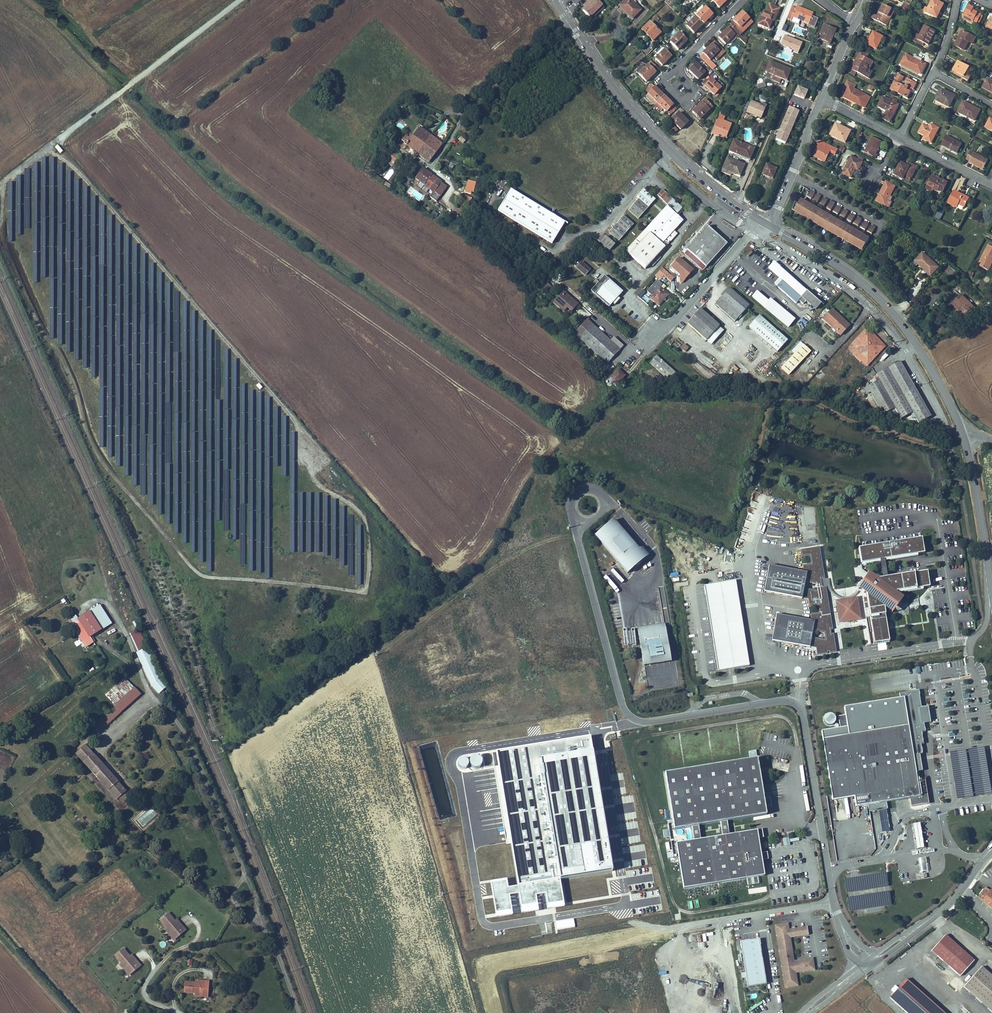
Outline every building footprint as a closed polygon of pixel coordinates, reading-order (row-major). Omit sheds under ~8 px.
[(598,0),(594,0),(593,1),(592,0),(589,0),(587,2),(598,13),(604,6),(598,0)] [(632,0),(625,0),(620,6),(629,14),(637,6),(632,0)] [(713,1),(721,8),(728,0),(714,0),(713,1)] [(940,0),(933,0),(929,9),(938,14),(940,9),(942,11),(946,3),(940,0)] [(598,13),(587,2),(584,5),(585,6),(586,7),(583,10),(592,19),(598,13)] [(905,2),(901,9),(907,12),(911,5),(905,2)] [(970,3),(964,15),(979,22),(983,13),(975,9),(976,6),(970,3)] [(876,13),(874,17),(890,25),(892,21),(888,19),(890,15),(892,16),(896,8),(889,4),(884,13),(881,11),(879,14),(876,13)] [(778,8),(770,5),(767,13),(763,11),(758,24),(768,27),(771,20),(773,21),(778,8)] [(712,14),(705,7),(697,16),(704,23),(712,14)] [(796,7),(795,9),(791,7),(786,19),(791,20),(792,17),(808,24),(812,13),(796,7)] [(730,24),(731,24),(739,32),(742,29),(741,28),(750,19),(743,11),(730,24)] [(704,23),(697,16),(687,25),(694,32),(704,23)] [(660,33),(649,22),(641,29),(653,41),(660,33)] [(922,33),(920,37),(928,41),(931,42),(938,29),(927,23),(922,33)] [(731,24),(719,36),(726,44),(735,35),(738,38),(739,37),(746,43),(747,40),(739,32),(731,24)] [(831,43),(835,32),(824,27),(818,41),(823,44),(824,41),(824,40),(831,43)] [(964,29),(956,43),(966,49),(971,41),(974,43),(978,36),(964,29)] [(875,30),(869,42),(880,47),(886,36),(875,30)] [(920,37),(922,33),(918,31),(914,38),(926,45),(928,41),(920,37)] [(687,41),(679,33),(670,42),(678,50),(687,41)] [(784,47),(782,51),(793,55),(794,53),(798,55),(803,43),(784,36),(780,46),(784,47)] [(712,44),(703,52),(711,60),(714,57),(718,60),(723,55),(712,44)] [(665,48),(655,58),(663,65),(672,56),(665,48)] [(873,58),(870,56),(872,53),(864,49),(863,52),(859,60),(857,59),(852,68),(857,71),(869,77),(872,72),(868,70),(871,66),(869,65),(873,58)] [(906,52),(901,61),(923,72),(928,63),(906,52)] [(790,69),(770,60),(765,71),(773,75),(771,79),(779,83),(780,78),(785,80),(790,69)] [(976,68),(960,60),(958,63),(961,65),(957,71),(966,76),(965,77),(969,80),(976,68)] [(705,71),(696,63),(689,70),(698,79),(705,71)] [(641,65),(635,71),(646,82),(656,72),(648,65),(645,68),(641,65)] [(905,75),(899,72),(891,87),(909,96),(913,87),(915,88),(918,81),(908,76),(907,79),(910,81),(907,85),(901,82),(905,75)] [(989,76),(983,86),(991,91),(991,78),(989,76)] [(849,77),(845,85),(850,88),(852,83),(856,85),(858,81),(849,77)] [(721,88),(712,79),(705,86),(714,95),(721,88)] [(850,88),(846,94),(867,105),(873,94),(856,85),(852,83),(850,88)] [(652,84),(645,90),(649,94),(646,96),(652,103),(655,100),(657,103),(664,96),(652,84)] [(955,93),(938,84),(936,87),(937,88),(940,89),(937,95),(936,97),(949,104),(955,93)] [(805,100),(808,92),(799,88),(795,96),(805,100)] [(759,101),(765,103),(767,97),(760,95),(759,101)] [(887,115),(893,119),(899,107),(896,105),(898,101),(899,98),(894,96),(893,100),(885,95),(881,102),(891,107),(887,115)] [(677,110),(664,96),(657,103),(655,105),(661,111),(663,109),(670,117),(677,110)] [(963,98),(957,108),(974,118),(980,107),(963,98)] [(704,99),(692,112),(702,121),(711,111),(709,110),(712,107),(704,99)] [(769,112),(750,102),(745,112),(764,121),(769,112)] [(786,145),(799,113),(790,108),(776,141),(786,145)] [(687,122),(678,112),(670,120),(679,129),(687,122)] [(731,125),(717,119),(712,132),(725,138),(731,125)] [(938,126),(930,122),(928,126),(922,123),(918,130),(924,134),(923,137),(931,141),(938,126)] [(838,123),(832,134),(847,142),(853,131),(838,123)] [(674,126),(670,129),(675,135),(679,132),(674,126)] [(411,133),(404,143),(429,162),(443,144),(420,127),(414,135),(411,133)] [(956,152),(961,143),(945,134),(941,141),(947,145),(946,146),(956,152)] [(874,136),(866,152),(878,158),(880,154),(878,153),(884,141),(874,136)] [(838,147),(822,138),(820,143),(823,144),(817,155),(828,161),(833,151),(836,152),(838,147)] [(753,149),(732,140),(727,151),(748,160),(753,149)] [(62,156),(55,147),(51,151),(58,159),(62,156)] [(987,158),(969,148),(965,156),(969,158),(974,161),(973,162),(983,167),(987,158)] [(398,160),(389,153),(387,155),(396,162),(398,160)] [(864,162),(854,156),(852,160),(848,158),(843,167),(847,169),(845,173),(853,178),(858,169),(860,170),(864,162)] [(744,165),(727,158),(722,169),(739,176),(744,165)] [(903,163),(896,175),(905,180),(906,179),(912,182),(919,168),(913,164),(911,168),(907,166),(903,163)] [(765,166),(760,175),(771,180),(775,170),(765,166)] [(448,187),(424,168),(416,177),(428,187),(427,190),(433,195),(430,198),(436,202),(448,187)] [(951,181),(936,173),(927,188),(934,192),(936,188),(944,192),(951,181)] [(888,182),(878,200),(892,207),(894,203),(893,202),(890,201),(892,196),(897,186),(888,182)] [(567,224),(514,189),(500,210),(554,245),(567,224)] [(639,220),(657,201),(645,190),(638,197),(640,200),(629,211),(639,220)] [(970,199),(956,191),(949,203),(958,208),(960,204),(965,207),(970,199)] [(683,206),(668,193),(662,199),(677,212),(683,206)] [(464,195),(462,201),(469,204),(471,198),(464,195)] [(845,225),(842,223),(843,222),(839,220),(838,221),(835,219),(836,218),(832,216),(831,217),(828,215),(829,214),(825,212),(825,213),(822,211),(822,210),(819,208),(818,209),(815,207),(816,206),(812,204),(812,205),(809,203),(809,202),(805,200),(804,201),(801,199),(800,202),(796,200),(793,209),(796,211),(798,208),(803,211),(801,214),(803,215),(805,212),(809,215),(808,218),(809,218),(810,219),(811,216),(816,219),(815,222),(816,222),(817,223),(818,220),(823,223),(821,226),(822,226),(823,227),(825,224),(830,227),(828,230),(829,230),(830,231),(832,228),(837,231),(835,234),(836,234),(837,235),(839,232),(843,235),(842,238),(843,238),(844,239),(845,236),(850,239),(849,242),(850,242),(850,243),(852,240),(857,243),(855,246),(857,247),(859,244),(864,247),(862,250),(864,251),(866,246),(865,245),(870,238),(866,236),(865,237),(862,235),(863,234),(859,232),(858,233),(855,231),(856,230),(852,228),(852,229),(849,227),(849,226),(846,224),(845,225)] [(666,204),(645,229),(625,250),(645,268),(665,246),(661,243),(664,240),(667,243),(675,235),(671,232),(683,219),(666,204)] [(634,225),(625,216),(610,233),(619,241),(634,225)] [(706,225),(687,247),(691,250),(701,260),(705,263),(724,242),(706,225)] [(606,236),(600,242),(610,251),(616,244),(606,236)] [(989,245),(981,260),(991,266),(991,247),(989,245)] [(701,260),(691,250),(687,254),(698,264),(701,260)] [(941,269),(925,255),(915,266),(919,269),(921,267),(926,272),(922,275),(926,278),(929,274),(933,278),(941,269)] [(693,268),(679,256),(671,265),(680,273),(680,279),(682,281),(693,268)] [(590,268),(581,260),(576,266),(582,271),(584,268),(587,271),(590,268)] [(821,303),(774,261),(769,267),(784,281),(779,286),(797,303),(800,300),(805,305),(808,301),(816,309),(821,303)] [(659,278),(666,270),(662,266),(655,274),(659,278)] [(623,290),(606,274),(592,289),(610,305),(623,290)] [(652,293),(649,296),(658,304),(661,300),(659,299),(666,291),(659,285),(662,283),(657,278),(647,290),(650,293),(651,292),(652,293)] [(751,294),(758,286),(751,280),(744,288),(751,294)] [(733,318),(747,303),(728,286),(714,301),(733,318)] [(572,309),(577,303),(563,291),(556,299),(554,302),(564,311),(568,306),(572,309)] [(667,293),(666,291),(659,299),(661,300),(667,293)] [(769,300),(758,291),(753,296),(755,298),(761,303),(766,307),(770,309),(789,326),(796,317),(772,297),(769,300)] [(976,312),(962,298),(955,305),(963,313),(960,315),(967,322),(976,312)] [(963,313),(955,305),(952,307),(960,315),(963,313)] [(842,332),(852,321),(835,306),(825,317),(842,332)] [(706,339),(718,326),(699,308),(687,322),(706,339)] [(752,328),(762,316),(758,312),(747,324),(752,328)] [(786,337),(762,316),(752,328),(775,349),(786,337)] [(587,318),(574,333),(607,362),(623,343),(613,335),(610,338),(587,318)] [(872,337),(864,330),(846,350),(851,354),(850,355),(859,363),(860,362),(865,366),(880,349),(880,345),(872,337)] [(813,349),(805,342),(784,366),(792,373),(813,349)] [(683,344),(680,349),(685,353),(689,348),(683,344)] [(651,361),(670,377),(677,369),(658,353),(651,361)] [(757,371),(762,375),(772,365),(767,360),(757,371)] [(931,417),(900,362),(876,376),(878,378),(874,380),(875,382),(867,387),(868,388),(864,390),(867,395),(871,393),(884,415),(895,409),(901,420),(912,414),(918,424),(931,417)] [(624,376),(618,370),(609,380),(616,386),(624,376)] [(938,424),(931,422),(929,431),(943,435),(944,430),(937,428),(938,424)] [(614,519),(596,535),(629,572),(650,555),(643,547),(640,549),(614,519)] [(923,537),(861,546),(863,563),(926,552),(923,537)] [(821,548),(802,551),(803,558),(811,557),(813,565),(805,566),(806,573),(771,566),(766,592),(809,600),(810,607),(819,606),(820,614),(813,615),(813,621),(778,615),(773,642),(812,649),(812,648),(818,649),(819,656),(829,654),(829,652),(831,652),(831,654),(838,653),(835,635),(832,635),(832,631),(834,630),(827,587),(824,588),(823,581),(826,580),(821,548)] [(928,571),(881,578),(872,572),(861,587),(869,593),(876,645),(879,644),(880,650),(887,649),(886,643),(891,642),(886,606),(894,612),(905,596),(900,592),(931,587),(928,571)] [(718,669),(749,664),(735,579),(704,584),(718,669)] [(673,592),(680,591),(679,582),(672,583),(673,592)] [(845,598),(836,600),(840,621),(861,617),(858,596),(849,598),(849,600),(845,601),(845,598)] [(96,606),(75,620),(88,639),(109,626),(96,606)] [(88,639),(75,620),(68,624),(84,649),(91,644),(88,639)] [(665,623),(640,627),(646,664),(672,660),(665,623)] [(160,680),(137,631),(128,635),(136,653),(134,654),(149,683),(157,695),(166,688),(160,680)] [(103,695),(110,702),(120,714),(140,696),(123,677),(103,695)] [(847,728),(822,732),(833,794),(854,790),(855,795),(857,805),(911,795),(913,804),(930,801),(926,775),(918,777),(917,771),(917,769),(924,768),(919,741),(912,742),(909,722),(904,698),(844,708),(847,728)] [(120,714),(110,702),(106,705),(110,710),(117,717),(120,714)] [(99,734),(117,717),(110,710),(99,720),(102,722),(94,729),(99,734)] [(831,711),(822,717),(827,725),(836,720),(831,711)] [(911,721),(909,721),(909,722),(912,742),(919,741),(924,768),(917,769),(917,771),(925,769),(920,739),(914,740),(911,721)] [(991,793),(991,789),(985,746),(951,751),(958,798),(991,793)] [(125,798),(128,796),(86,748),(75,758),(107,795),(117,806),(117,805),(125,798)] [(13,757),(3,752),(0,757),(0,766),(2,767),(0,770),(5,773),(13,757)] [(766,815),(756,757),(665,772),(674,830),(692,827),(728,821),(766,815)] [(854,790),(833,794),(833,799),(855,795),(854,790)] [(125,798),(117,805),(121,810),(129,803),(125,798)] [(151,803),(145,808),(149,814),(154,810),(151,807),(153,805),(151,803)] [(728,821),(692,827),(693,835),(694,841),(677,844),(685,890),(766,875),(763,858),(762,854),(758,830),(730,834),(728,821)] [(913,825),(917,850),(925,848),(921,823),(913,825)] [(918,860),(920,872),(928,871),(925,859),(918,860)] [(990,892),(981,903),(991,912),(991,894),(990,892)] [(170,911),(159,919),(165,928),(164,929),(173,941),(188,929),(183,923),(181,925),(170,911)] [(788,923),(775,925),(784,986),(797,984),(795,972),(793,961),(790,938),(789,930),(788,923)] [(798,928),(789,930),(790,938),(808,935),(807,927),(798,928)] [(761,938),(743,941),(750,986),(768,983),(761,938)] [(975,965),(947,939),(932,954),(961,981),(975,965)] [(129,975),(141,966),(125,946),(113,956),(129,975)] [(812,958),(793,961),(795,972),(814,969),(812,958)] [(982,971),(964,991),(988,1012),(991,1012),(991,980),(982,971)] [(905,978),(897,987),(895,985),(891,990),(893,992),(888,997),(907,1012),(946,1012),(905,978)] [(215,999),(215,985),(208,985),(208,988),(201,988),(192,988),(192,998),(201,999),(201,1002),(209,1002),(209,999),(215,999)]
